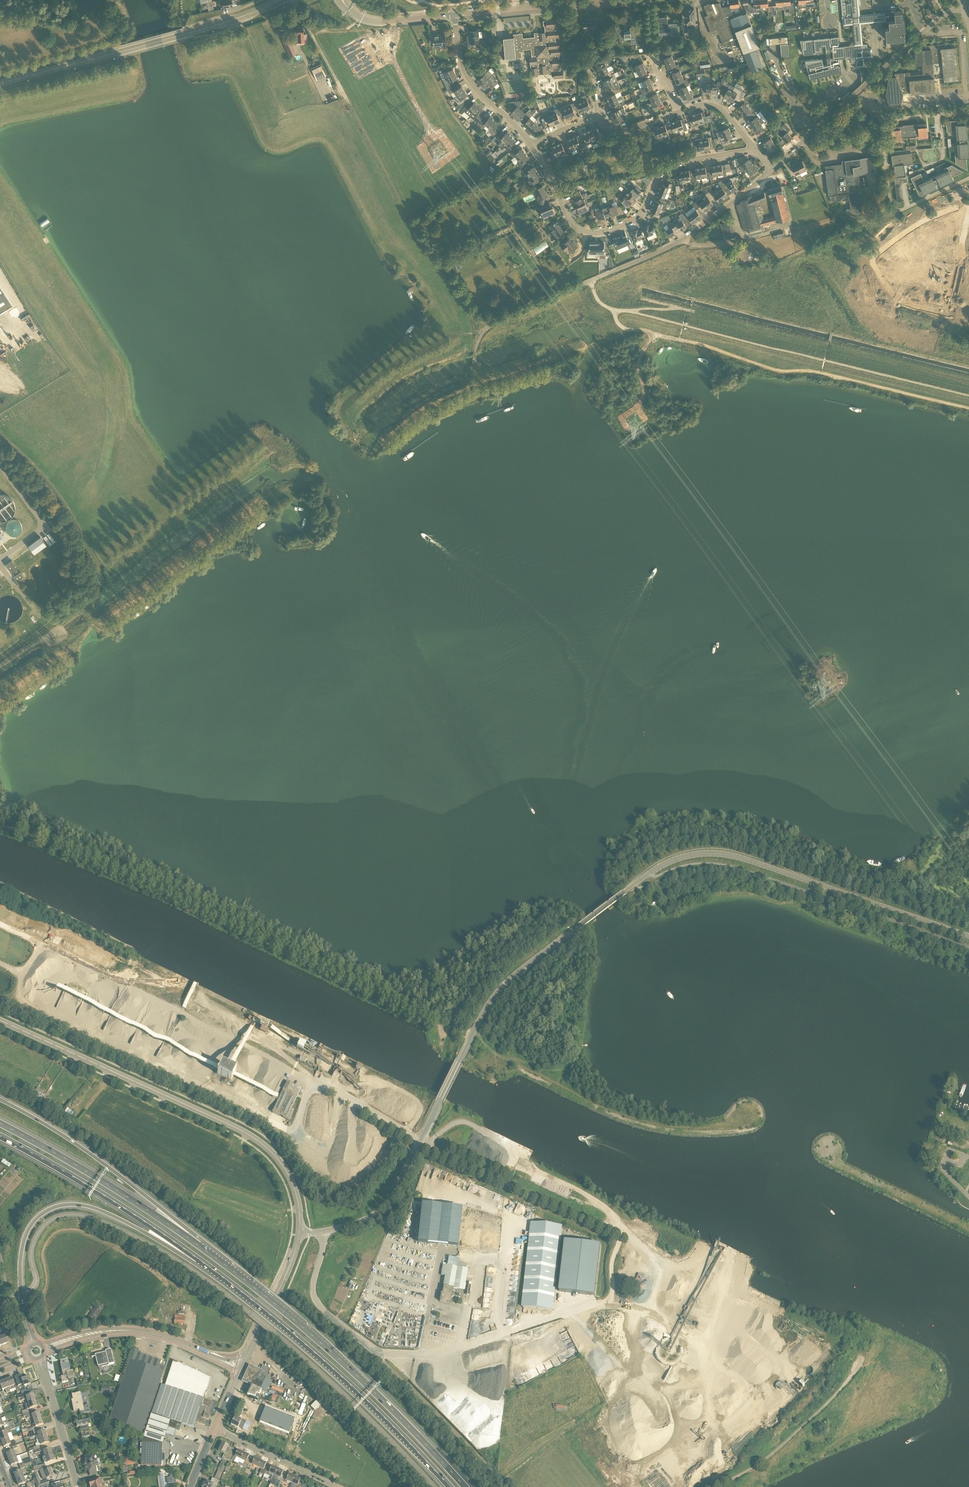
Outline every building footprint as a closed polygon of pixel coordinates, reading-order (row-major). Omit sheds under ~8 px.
[(731,9),(740,8),(739,0),(730,0),(730,6),(722,7),(725,14),(731,13),(731,9)] [(761,11),(761,0),(753,0),(754,4),(748,4),(744,5),(747,13),(753,12),(756,12),(756,11),(761,11)] [(772,6),(768,6),(768,0),(761,0),(761,11),(767,10),(767,11),(768,11),(768,16),(773,16),(772,6)] [(784,5),(783,0),(776,0),(776,5),(772,6),(773,16),(778,15),(777,10),(784,9),(784,5)] [(784,5),(789,4),(789,9),(793,8),(792,4),(791,4),(790,0),(783,0),(784,5)] [(806,3),(806,0),(798,0),(799,3),(797,3),(798,8),(801,8),(801,3),(806,3)] [(860,8),(859,0),(841,0),(843,25),(852,24),(854,45),(839,47),(838,37),(805,40),(805,48),(803,48),(802,40),(800,40),(802,48),(804,54),(823,53),(822,47),(826,47),(826,52),(833,52),(833,58),(804,60),(805,70),(808,69),(810,79),(841,71),(840,58),(845,57),(846,59),(847,59),(847,58),(851,58),(852,63),(856,62),(856,67),(865,66),(864,62),(869,61),(868,57),(873,56),(872,48),(868,48),(867,44),(863,44),(861,24),(889,21),(889,28),(885,28),(886,41),(892,40),(892,41),(905,40),(904,32),(905,32),(904,19),(903,19),(902,11),(896,11),(860,15),(860,8)] [(212,2),(201,4),(202,9),(208,8),(209,11),(213,9),(212,2)] [(722,7),(720,3),(718,4),(718,3),(716,4),(715,4),(714,4),(712,5),(711,4),(710,4),(707,5),(707,4),(706,5),(706,6),(704,6),(706,11),(708,15),(705,16),(713,36),(719,34),(724,46),(724,48),(730,48),(730,45),(737,45),(734,38),(726,19),(725,14),(722,7)] [(695,13),(694,9),(695,9),(688,9),(687,9),(684,10),(685,13),(682,13),(682,18),(684,31),(689,30),(689,29),(696,28),(695,23),(695,13)] [(732,19),(732,18),(731,13),(725,14),(726,19),(734,38),(737,45),(742,56),(744,55),(751,72),(763,68),(756,49),(760,47),(747,13),(741,15),(732,19)] [(658,18),(659,18),(660,29),(659,29),(659,34),(671,33),(671,28),(668,28),(667,17),(658,18)] [(585,30),(589,29),(589,31),(597,30),(596,25),(599,25),(599,19),(588,20),(588,19),(584,19),(584,22),(583,22),(583,27),(584,27),(585,30)] [(537,37),(535,37),(520,39),(520,34),(513,34),(514,38),(503,39),(505,59),(522,58),(521,51),(524,51),(523,50),(531,49),(532,55),(534,55),(535,58),(530,58),(532,75),(538,75),(538,74),(551,72),(551,75),(554,75),(554,78),(563,77),(563,70),(560,71),(560,65),(564,65),(563,65),(563,59),(563,58),(559,59),(559,55),(563,54),(562,54),(562,48),(560,48),(559,42),(560,42),(560,41),(556,42),(555,38),(559,37),(558,31),(559,31),(557,31),(557,27),(557,26),(556,20),(543,21),(544,26),(545,26),(545,33),(536,34),(537,37)] [(303,26),(297,27),(297,35),(295,35),(295,42),(307,41),(306,34),(304,34),(303,26)] [(637,31),(637,27),(630,27),(630,30),(627,31),(625,31),(624,30),(618,30),(618,34),(616,34),(617,35),(619,35),(619,40),(631,39),(631,44),(636,44),(635,32),(637,31)] [(467,39),(467,47),(474,47),(474,43),(478,42),(479,42),(478,32),(470,32),(470,39),(467,39)] [(440,46),(446,46),(445,41),(446,41),(446,35),(438,36),(438,34),(433,35),(434,42),(433,42),(433,48),(440,47),(440,46)] [(294,51),(295,51),(289,37),(283,40),(290,57),(296,54),(294,51)] [(770,45),(788,43),(788,37),(769,38),(770,45)] [(782,57),(789,56),(788,44),(780,44),(782,57)] [(933,69),(942,69),(941,44),(925,46),(925,50),(915,51),(916,65),(922,64),(923,74),(910,75),(910,72),(895,74),(895,77),(889,77),(886,95),(889,104),(901,103),(903,93),(910,93),(911,94),(913,93),(913,92),(929,91),(929,92),(935,91),(933,69)] [(960,44),(944,45),(948,92),(966,91),(960,44)] [(665,64),(674,60),(672,55),(669,57),(667,54),(662,56),(663,59),(664,59),(666,62),(665,63),(665,64)] [(644,62),(642,59),(641,55),(635,58),(637,62),(634,63),(631,68),(633,73),(637,71),(646,67),(645,66),(644,66),(643,63),(644,62)] [(610,66),(608,61),(607,61),(606,58),(600,61),(601,64),(596,66),(598,71),(607,67),(610,66)] [(674,69),(680,67),(679,64),(676,65),(674,60),(665,64),(666,65),(667,65),(668,69),(673,67),(674,69)] [(471,67),(473,76),(478,75),(477,67),(481,66),(480,63),(476,64),(477,66),(471,67)] [(607,76),(615,73),(611,65),(607,67),(598,71),(600,76),(605,73),(607,76)] [(312,70),(316,80),(325,76),(323,70),(321,71),(319,67),(312,70)] [(639,79),(645,77),(644,74),(647,73),(645,69),(646,68),(646,67),(637,71),(639,76),(638,76),(639,79)] [(674,79),(682,75),(680,70),(681,70),(680,67),(674,69),(675,72),(672,74),(674,78),(673,78),(674,79)] [(447,77),(455,73),(453,68),(447,71),(446,68),(440,71),(441,74),(445,72),(447,77)] [(489,70),(488,71),(486,69),(481,73),(483,75),(478,80),(482,84),(489,78),(493,74),(489,70)] [(447,87),(453,84),(452,81),(458,79),(455,73),(447,77),(449,82),(446,84),(447,87)] [(605,86),(617,81),(617,80),(618,80),(615,73),(607,76),(608,79),(603,81),(605,86)] [(682,84),(688,82),(687,79),(684,80),(682,75),(674,79),(674,80),(675,80),(677,84),(681,82),(682,84)] [(644,87),(652,83),(652,82),(651,82),(649,78),(646,80),(645,77),(639,79),(640,82),(642,82),(644,87)] [(489,78),(482,84),(486,88),(491,84),(493,86),(498,81),(496,79),(492,82),(489,78)] [(727,82),(724,81),(724,80),(723,85),(725,86),(723,91),(726,93),(724,97),(728,99),(732,91),(734,87),(727,83),(727,82)] [(612,92),(621,88),(617,81),(605,86),(606,91),(611,89),(612,92)] [(711,93),(712,84),(707,83),(707,81),(703,81),(703,88),(706,88),(706,93),(711,93)] [(681,93),(680,94),(681,95),(689,91),(687,86),(689,85),(689,84),(688,82),(682,84),(684,87),(679,89),(681,93)] [(717,88),(720,89),(720,82),(717,82),(717,84),(712,84),(711,93),(717,93),(717,88)] [(644,96),(651,93),(650,90),(654,88),(652,85),(653,84),(652,83),(644,87),(640,88),(642,94),(636,96),(637,99),(644,96)] [(457,96),(465,91),(462,86),(456,90),(455,87),(449,91),(451,94),(454,91),(457,96)] [(622,97),(620,92),(622,91),(621,88),(612,92),(613,94),(607,97),(609,102),(622,97)] [(463,99),(468,95),(465,91),(457,96),(454,98),(458,103),(457,103),(459,105),(465,101),(463,99)] [(689,91),(681,95),(681,96),(682,95),(684,99),(687,98),(688,101),(694,98),(692,95),(691,96),(689,91)] [(732,91),(728,99),(733,102),(735,97),(738,99),(741,93),(738,92),(737,93),(732,91)] [(652,102),(660,98),(660,97),(659,97),(657,93),(653,95),(651,93),(644,96),(645,99),(647,98),(650,97),(652,102)] [(737,108),(739,110),(741,112),(751,105),(751,104),(751,103),(749,102),(748,103),(747,101),(753,95),(751,93),(749,94),(744,98),(744,99),(740,102),(742,105),(737,108)] [(581,100),(586,110),(591,108),(589,103),(592,102),(589,96),(586,97),(585,96),(581,98),(581,100)] [(623,105),(625,104),(622,97),(609,102),(611,107),(616,105),(617,108),(623,105)] [(660,98),(652,102),(654,107),(653,107),(654,110),(659,108),(658,105),(662,104),(660,100),(661,99),(660,98)] [(586,110),(581,100),(581,99),(576,102),(574,103),(576,109),(579,108),(581,112),(586,110)] [(517,106),(518,105),(519,106),(521,104),(521,101),(510,102),(510,106),(513,106),(516,108),(511,113),(515,117),(521,110),(517,106)] [(474,102),(470,107),(467,104),(463,110),(470,116),(479,106),(474,102)] [(574,110),(576,109),(574,103),(566,106),(571,117),(576,115),(574,110)] [(626,113),(623,105),(617,108),(618,110),(610,113),(612,118),(625,113),(626,113)] [(757,114),(758,112),(755,108),(753,109),(751,105),(741,112),(744,116),(748,113),(751,118),(757,114)] [(479,106),(470,116),(473,119),(477,122),(477,123),(476,124),(477,125),(484,117),(480,113),(483,110),(479,106)] [(566,119),(571,117),(566,106),(559,109),(561,114),(561,116),(564,114),(566,119)] [(561,114),(559,109),(558,108),(550,111),(552,115),(555,124),(560,122),(558,115),(561,114)] [(526,118),(530,113),(528,111),(525,114),(521,110),(515,117),(519,120),(524,116),(526,118)] [(700,125),(705,123),(711,121),(710,114),(703,117),(701,112),(696,114),(700,125)] [(527,128),(534,121),(530,118),(533,115),(530,113),(526,118),(528,120),(523,124),(527,128)] [(627,118),(625,113),(612,118),(614,123),(619,121),(620,124),(626,122),(625,119),(627,118)] [(555,124),(552,115),(547,118),(545,114),(542,115),(544,118),(545,121),(547,120),(550,126),(555,124)] [(695,126),(695,127),(700,125),(696,114),(691,116),(693,121),(690,122),(692,128),(695,126)] [(754,129),(761,124),(763,123),(764,122),(761,118),(760,118),(757,114),(751,118),(753,120),(749,123),(754,129)] [(487,130),(489,127),(495,120),(490,116),(487,120),(484,117),(477,125),(479,127),(481,125),(484,128),(487,130)] [(946,121),(946,126),(947,132),(956,131),(957,142),(968,141),(966,119),(946,121)] [(495,120),(489,127),(491,129),(489,132),(494,136),(499,130),(496,128),(499,124),(495,120)] [(680,132),(684,131),(688,130),(685,124),(683,125),(681,120),(676,121),(679,130),(680,132)] [(539,126),(538,125),(534,121),(527,128),(532,132),(534,130),(536,132),(538,131),(539,131),(540,130),(542,129),(543,129),(541,125),(539,126)] [(674,132),(679,130),(676,121),(671,123),(672,128),(670,129),(673,137),(676,136),(674,132)] [(763,123),(761,124),(754,129),(757,134),(761,131),(763,133),(768,129),(763,123)] [(918,125),(915,125),(915,124),(909,125),(910,137),(916,137),(916,136),(919,136),(919,137),(928,136),(927,123),(918,124),(918,125)] [(673,137),(670,129),(667,130),(665,125),(660,127),(663,136),(668,134),(669,136),(670,139),(673,138),(672,138),(673,137)] [(900,126),(898,126),(891,126),(892,139),(901,138),(904,137),(904,138),(910,137),(909,125),(903,125),(903,126),(900,126)] [(717,129),(718,132),(716,133),(718,138),(731,132),(728,127),(724,129),(723,126),(717,129)] [(784,139),(787,143),(792,138),(782,126),(776,131),(784,139)] [(659,137),(663,136),(660,127),(655,129),(657,134),(654,135),(656,141),(659,140),(659,137)] [(597,142),(597,141),(599,139),(597,133),(594,135),(592,130),(587,132),(593,144),(597,142)] [(505,142),(512,136),(508,132),(504,135),(502,133),(497,138),(501,142),(503,140),(505,142)] [(592,144),(593,144),(587,132),(582,134),(584,139),(581,140),(584,146),(592,143),(592,144)] [(718,138),(720,142),(722,141),(724,144),(730,142),(728,139),(733,137),(731,132),(718,138)] [(766,147),(774,142),(771,138),(773,137),(771,134),(765,137),(767,140),(763,143),(766,147)] [(512,136),(505,142),(507,145),(505,147),(508,151),(514,146),(513,143),(516,140),(512,136)] [(577,136),(576,137),(576,136),(572,137),(573,138),(572,138),(577,149),(581,147),(584,146),(581,140),(579,141),(577,136)] [(709,138),(703,139),(705,150),(710,149),(709,144),(713,143),(712,137),(709,138)] [(572,151),(577,149),(572,138),(567,141),(569,145),(566,146),(570,155),(573,153),(572,151)] [(699,146),(700,151),(705,150),(703,139),(699,139),(695,140),(696,146),(699,146)] [(960,166),(967,170),(966,158),(968,157),(968,151),(968,141),(957,142),(958,154),(955,154),(956,163),(960,166)] [(774,142),(766,147),(769,152),(773,149),(775,151),(780,148),(778,145),(776,146),(774,142)] [(570,155),(566,146),(564,148),(562,143),(557,145),(562,156),(566,154),(567,156),(570,155)] [(562,156),(557,145),(552,147),(554,152),(547,155),(551,162),(557,159),(558,159),(562,157),(562,156)] [(513,161),(526,153),(522,148),(518,151),(517,148),(510,153),(514,158),(511,159),(513,161)] [(515,164),(517,163),(520,168),(527,163),(525,161),(529,158),(526,153),(513,161),(515,164)] [(891,156),(892,160),(893,160),(894,170),(893,170),(895,185),(901,184),(901,182),(907,182),(906,176),(904,165),(914,164),(912,153),(891,156)] [(856,174),(862,173),(876,171),(874,157),(860,159),(845,160),(845,163),(834,165),(834,169),(825,170),(826,170),(829,196),(828,196),(830,196),(831,202),(849,200),(851,209),(846,209),(847,216),(863,214),(860,192),(860,191),(859,192),(857,176),(856,176),(856,174)] [(747,171),(754,165),(750,161),(748,159),(744,162),(740,167),(742,169),(744,168),(747,171)] [(796,175),(806,170),(802,161),(791,166),(796,175)] [(722,165),(716,166),(718,175),(723,174),(723,176),(727,176),(726,172),(731,171),(729,164),(725,164),(726,170),(723,170),(722,165)] [(748,177),(750,179),(755,175),(753,173),(757,169),(754,165),(747,171),(750,175),(748,177)] [(934,177),(939,187),(954,180),(952,177),(963,172),(952,165),(943,169),(945,172),(934,177)] [(529,176),(537,172),(534,166),(530,169),(529,166),(522,170),(524,175),(527,173),(529,176)] [(712,172),(709,172),(710,178),(713,178),(713,176),(718,175),(716,166),(711,167),(712,172)] [(702,178),(700,168),(695,169),(696,174),(693,175),(694,181),(697,181),(697,178),(702,178)] [(705,168),(700,168),(702,178),(707,177),(707,179),(710,178),(709,172),(706,173),(705,168)] [(689,170),(684,171),(686,181),(690,180),(691,182),(694,181),(693,175),(690,175),(689,170)] [(685,181),(686,181),(684,171),(676,173),(677,185),(681,184),(686,183),(685,181)] [(536,179),(538,178),(540,177),(537,172),(529,176),(530,179),(526,181),(529,186),(537,182),(536,179)] [(919,196),(925,193),(939,187),(934,177),(924,181),(921,173),(911,178),(919,196)] [(723,184),(727,189),(729,187),(733,192),(737,188),(729,178),(721,181),(723,184)] [(669,187),(670,187),(671,188),(673,184),(666,181),(665,185),(661,184),(659,189),(667,192),(669,187)] [(723,184),(721,185),(721,186),(723,188),(718,192),(724,199),(728,195),(724,190),(727,189),(723,184)] [(636,196),(639,198),(641,196),(639,194),(642,191),(635,185),(632,188),(630,187),(628,189),(636,196)] [(537,206),(540,205),(546,203),(544,198),(549,197),(547,193),(546,193),(543,186),(535,189),(539,198),(537,198),(539,203),(536,204),(537,206)] [(789,219),(788,214),(781,186),(768,189),(775,217),(764,220),(760,206),(759,207),(758,202),(765,199),(766,198),(764,192),(740,201),(741,203),(736,205),(744,231),(749,229),(749,230),(776,222),(789,219)] [(634,199),(636,196),(628,189),(624,194),(634,203),(636,201),(634,199)] [(667,192),(659,189),(657,195),(661,197),(660,199),(664,200),(664,201),(671,203),(672,200),(665,198),(667,192)] [(724,199),(718,192),(714,195),(711,190),(709,192),(708,192),(712,197),(714,196),(719,202),(724,199)] [(585,196),(584,194),(584,193),(582,194),(580,191),(572,194),(573,198),(571,199),(572,202),(585,196)] [(710,199),(712,197),(708,192),(706,194),(702,198),(709,207),(713,204),(710,199)] [(632,206),(634,203),(624,194),(619,199),(628,207),(630,204),(632,206)] [(578,207),(588,203),(585,196),(572,202),(574,205),(577,203),(578,207)] [(709,207),(702,198),(701,198),(701,197),(695,202),(699,208),(701,206),(705,211),(709,207)] [(653,206),(660,208),(663,203),(655,200),(653,206)] [(588,203),(578,207),(577,207),(575,208),(576,211),(579,210),(580,214),(588,210),(587,207),(589,206),(588,203)] [(542,213),(544,218),(555,213),(553,208),(551,209),(549,204),(537,209),(540,214),(542,213)] [(609,205),(612,216),(613,218),(616,217),(615,215),(619,214),(616,205),(612,206),(612,204),(609,205)] [(612,216),(609,205),(602,207),(606,220),(609,219),(608,216),(612,215),(612,216)] [(658,214),(660,208),(653,206),(650,211),(655,213),(653,216),(659,218),(661,215),(658,214)] [(603,221),(606,220),(602,207),(599,208),(600,210),(596,211),(598,220),(602,219),(603,221)] [(702,217),(696,210),(696,209),(692,213),(697,220),(702,217)] [(693,224),(697,220),(692,213),(689,210),(686,213),(684,212),(681,214),(682,216),(686,221),(689,219),(693,224)] [(959,230),(961,219),(956,218),(955,221),(951,221),(950,228),(959,230)] [(673,222),(677,228),(679,226),(682,231),(687,227),(682,220),(679,221),(678,219),(673,222)] [(554,239),(558,237),(561,235),(560,234),(567,229),(567,228),(564,231),(562,229),(563,228),(558,220),(555,223),(554,222),(551,225),(554,229),(549,232),(554,239)] [(725,240),(736,238),(732,221),(721,223),(725,240)] [(674,230),(677,228),(673,222),(668,225),(667,224),(664,227),(666,230),(667,229),(671,237),(677,234),(674,230)] [(932,226),(937,237),(946,233),(942,226),(939,227),(937,224),(932,226)] [(653,234),(653,232),(655,231),(653,225),(650,227),(649,225),(643,227),(647,236),(653,234)] [(937,237),(932,226),(927,229),(928,232),(925,234),(929,241),(937,237)] [(638,229),(632,232),(636,241),(642,239),(641,237),(644,236),(642,230),(638,232),(638,229)] [(628,240),(627,236),(625,231),(624,231),(626,236),(623,237),(623,236),(614,239),(616,243),(615,243),(617,248),(622,245),(622,247),(631,243),(630,239),(628,240)] [(785,238),(784,235),(783,232),(773,235),(774,240),(785,238)] [(569,249),(572,252),(576,249),(575,248),(578,246),(574,241),(575,240),(572,236),(564,243),(561,246),(566,252),(569,249)] [(922,246),(924,245),(921,240),(919,242),(915,236),(910,240),(914,245),(916,248),(921,245),(922,246)] [(910,240),(905,243),(908,249),(906,251),(909,255),(912,254),(910,252),(916,248),(914,245),(910,240)] [(589,253),(599,253),(604,253),(604,244),(594,244),(594,242),(589,242),(589,253)] [(895,252),(889,256),(893,261),(895,264),(900,261),(901,262),(904,260),(901,256),(898,258),(895,252)] [(891,269),(890,268),(895,264),(893,261),(889,256),(884,259),(888,265),(885,267),(888,271),(891,269)] [(939,268),(941,269),(940,274),(948,276),(950,271),(945,270),(945,267),(940,265),(939,268)] [(904,289),(902,293),(907,295),(912,284),(904,280),(900,288),(904,289)] [(918,295),(921,288),(912,284),(907,295),(912,297),(914,294),(918,295)] [(0,285),(0,312),(12,304),(0,285)] [(932,303),(937,305),(938,301),(943,302),(944,297),(935,296),(934,301),(932,300),(932,303)] [(40,537),(28,546),(34,554),(46,545),(40,537)] [(39,569),(42,559),(32,556),(29,565),(39,569)] [(25,579),(22,574),(20,572),(19,573),(16,569),(18,569),(11,560),(5,565),(11,573),(14,571),(17,574),(14,577),(19,583),(25,579)] [(35,583),(43,579),(39,572),(32,576),(35,583)] [(300,1043),(298,1049),(304,1051),(307,1045),(300,1043)] [(307,1059),(306,1060),(305,1062),(304,1063),(312,1067),(314,1063),(314,1064),(315,1063),(307,1059)] [(233,1081),(237,1071),(223,1064),(219,1074),(233,1081)] [(273,1112),(287,1119),(301,1088),(287,1082),(273,1112)] [(40,1097),(44,1091),(38,1088),(35,1093),(40,1097)] [(462,1205),(420,1201),(416,1240),(458,1244),(462,1205)] [(224,1230),(228,1225),(223,1221),(219,1226),(224,1230)] [(553,1310),(563,1226),(531,1222),(522,1307),(553,1310)] [(498,1251),(500,1230),(462,1226),(460,1247),(498,1251)] [(566,1242),(560,1291),(596,1296),(602,1246),(566,1242)] [(468,1269),(468,1267),(468,1264),(466,1264),(465,1269),(457,1267),(459,1258),(449,1256),(447,1265),(443,1265),(441,1275),(445,1276),(443,1286),(442,1293),(441,1293),(440,1301),(450,1303),(451,1297),(452,1297),(453,1290),(457,1290),(457,1289),(464,1290),(465,1283),(468,1269)] [(636,1280),(642,1282),(644,1275),(638,1273),(636,1280)] [(376,1319),(377,1317),(383,1319),(387,1306),(379,1303),(374,1318),(376,1319)] [(98,1316),(103,1309),(98,1305),(85,1321),(90,1325),(98,1316)] [(185,1316),(176,1315),(175,1315),(174,1324),(185,1325),(185,1316)] [(377,1332),(372,1330),(374,1326),(370,1325),(367,1335),(375,1338),(377,1332)] [(548,1325),(514,1333),(518,1348),(520,1348),(532,1345),(534,1345),(535,1344),(534,1344),(535,1343),(537,1343),(542,1342),(541,1341),(536,1340),(542,1338),(543,1342),(546,1341),(546,1342),(548,1327),(548,1325)] [(569,1331),(560,1333),(562,1339),(570,1337),(569,1331)] [(2,1345),(9,1343),(6,1335),(0,1337),(0,1338),(2,1345)] [(565,1341),(567,1347),(575,1345),(572,1339),(565,1341)] [(165,1367),(163,1366),(160,1365),(161,1360),(138,1353),(139,1349),(133,1347),(109,1422),(143,1433),(164,1371),(165,1367)] [(114,1363),(111,1350),(105,1351),(106,1353),(96,1356),(98,1366),(102,1365),(102,1366),(114,1363)] [(173,1360),(165,1386),(204,1399),(210,1378),(173,1360)] [(61,1377),(62,1383),(68,1382),(68,1380),(76,1378),(75,1370),(66,1371),(66,1370),(70,1369),(69,1361),(61,1362),(63,1376),(61,1377)] [(242,1379),(252,1384),(255,1378),(257,1373),(259,1374),(261,1368),(249,1363),(242,1379)] [(257,1399),(261,1390),(260,1390),(269,1368),(263,1365),(261,1368),(259,1374),(257,1373),(255,1378),(252,1384),(252,1386),(251,1385),(247,1395),(257,1399)] [(28,1377),(23,1379),(21,1374),(15,1376),(18,1386),(23,1384),(24,1387),(31,1384),(28,1377)] [(18,1386),(15,1387),(12,1378),(5,1380),(10,1392),(10,1390),(16,1388),(17,1393),(20,1392),(18,1386)] [(10,1392),(5,1380),(0,1382),(0,1383),(2,1389),(5,1388),(7,1393),(10,1392)] [(165,1386),(161,1385),(143,1437),(163,1443),(168,1427),(179,1431),(182,1424),(183,1424),(194,1428),(196,1422),(205,1425),(207,1420),(209,1420),(211,1415),(209,1414),(210,1410),(213,1402),(204,1399),(165,1386)] [(83,1406),(83,1405),(80,1392),(72,1394),(74,1403),(72,1403),(74,1411),(80,1409),(81,1413),(90,1411),(88,1405),(83,1406)] [(28,1402),(35,1400),(34,1394),(24,1397),(23,1394),(17,1396),(18,1399),(21,1398),(21,1401),(27,1399),(28,1402)] [(29,1412),(28,1409),(37,1406),(35,1400),(28,1402),(28,1403),(24,1404),(26,1410),(22,1411),(23,1414),(29,1412)] [(317,1400),(311,1406),(315,1410),(322,1404),(317,1400)] [(259,1423),(289,1434),(295,1417),(266,1406),(259,1423)] [(33,1420),(41,1418),(39,1412),(30,1415),(29,1412),(23,1414),(24,1417),(26,1416),(27,1419),(32,1417),(33,1420)] [(246,1421),(242,1419),(241,1420),(234,1417),(231,1424),(238,1428),(240,1422),(244,1424),(246,1421)] [(33,1420),(35,1427),(43,1424),(41,1418),(33,1420)] [(2,1419),(0,1420),(0,1427),(3,1426),(4,1428),(9,1427),(15,1424),(13,1421),(8,1423),(7,1420),(3,1422),(2,1419)] [(90,1419),(76,1422),(77,1427),(80,1427),(81,1433),(81,1434),(82,1434),(82,1438),(90,1436),(88,1425),(91,1424),(90,1419)] [(10,1430),(16,1428),(15,1424),(9,1427),(4,1428),(5,1431),(0,1433),(0,1437),(1,1441),(8,1438),(7,1434),(11,1432),(10,1430)] [(35,1430),(29,1432),(29,1434),(29,1435),(32,1434),(33,1437),(38,1435),(39,1439),(47,1436),(45,1430),(35,1433),(35,1430)] [(47,1436),(39,1439),(41,1445),(49,1443),(47,1436)] [(12,1447),(16,1446),(17,1445),(14,1440),(10,1441),(8,1438),(1,1441),(4,1447),(11,1444),(12,1447)] [(230,1460),(235,1449),(222,1443),(219,1451),(224,1454),(222,1458),(229,1461),(230,1460)] [(45,1457),(52,1454),(51,1448),(43,1451),(45,1457)] [(240,1460),(244,1453),(238,1450),(236,1453),(234,1452),(235,1449),(230,1460),(238,1464),(240,1460)] [(16,1457),(14,1450),(10,1452),(6,1454),(9,1460),(16,1457)] [(243,1463),(244,1463),(248,1465),(250,1459),(248,1458),(249,1455),(244,1453),(240,1460),(244,1461),(243,1463)] [(43,1458),(45,1464),(46,1463),(55,1461),(52,1454),(45,1457),(43,1458)] [(84,1467),(100,1463),(99,1460),(98,1459),(94,1460),(92,1454),(84,1457),(86,1462),(83,1463),(84,1467)] [(14,1465),(19,1463),(16,1457),(9,1460),(11,1466),(14,1464),(14,1465)] [(19,1464),(20,1467),(31,1462),(32,1462),(30,1458),(22,1462),(21,1462),(22,1463),(19,1464)] [(257,1467),(260,1460),(255,1458),(253,1461),(250,1459),(248,1465),(252,1467),(253,1466),(257,1467)] [(264,1475),(267,1468),(265,1466),(266,1463),(260,1460),(257,1467),(261,1469),(260,1473),(264,1475)] [(215,1478),(219,1480),(223,1472),(227,1464),(222,1462),(218,1470),(215,1478)] [(100,1463),(84,1467),(85,1471),(89,1470),(90,1475),(98,1473),(97,1472),(100,1471),(99,1466),(100,1466),(101,1465),(100,1463)] [(274,1475),(277,1468),(272,1466),(270,1469),(267,1468),(264,1475),(263,1477),(269,1479),(270,1476),(271,1474),(274,1475)] [(43,1480),(53,1475),(51,1468),(45,1471),(44,1469),(39,1470),(43,1480)] [(285,1476),(282,1474),(283,1471),(277,1468),(274,1475),(273,1478),(277,1481),(275,1485),(278,1486),(279,1486),(282,1481),(285,1476)] [(16,1479),(24,1476),(21,1470),(17,1471),(18,1472),(14,1473),(16,1479)] [(292,1483),(295,1477),(289,1474),(287,1477),(285,1476),(282,1481),(287,1483),(287,1481),(292,1483)] [(170,1475),(170,1478),(168,1478),(169,1484),(171,1484),(171,1486),(172,1486),(173,1485),(174,1485),(175,1484),(176,1483),(176,1482),(176,1481),(176,1480),(176,1479),(176,1478),(175,1478),(175,1477),(174,1476),(173,1476),(172,1475),(171,1475),(170,1475)] [(24,1476),(16,1479),(19,1485),(22,1484),(26,1483),(24,1476)] [(41,1483),(39,1477),(34,1479),(35,1480),(36,1483),(36,1485),(37,1486),(42,1486),(43,1486),(47,1486),(47,1485),(50,1484),(48,1480),(41,1483)] [(302,1484),(299,1482),(300,1479),(295,1477),(292,1483),(294,1485),(293,1486),(300,1486),(302,1484)] [(204,1483),(202,1486),(212,1486),(213,1484),(216,1486),(218,1481),(212,1478),(210,1483),(206,1481),(205,1484),(204,1483)] [(104,1481),(100,1482),(99,1479),(89,1482),(90,1486),(106,1486),(104,1481)]
